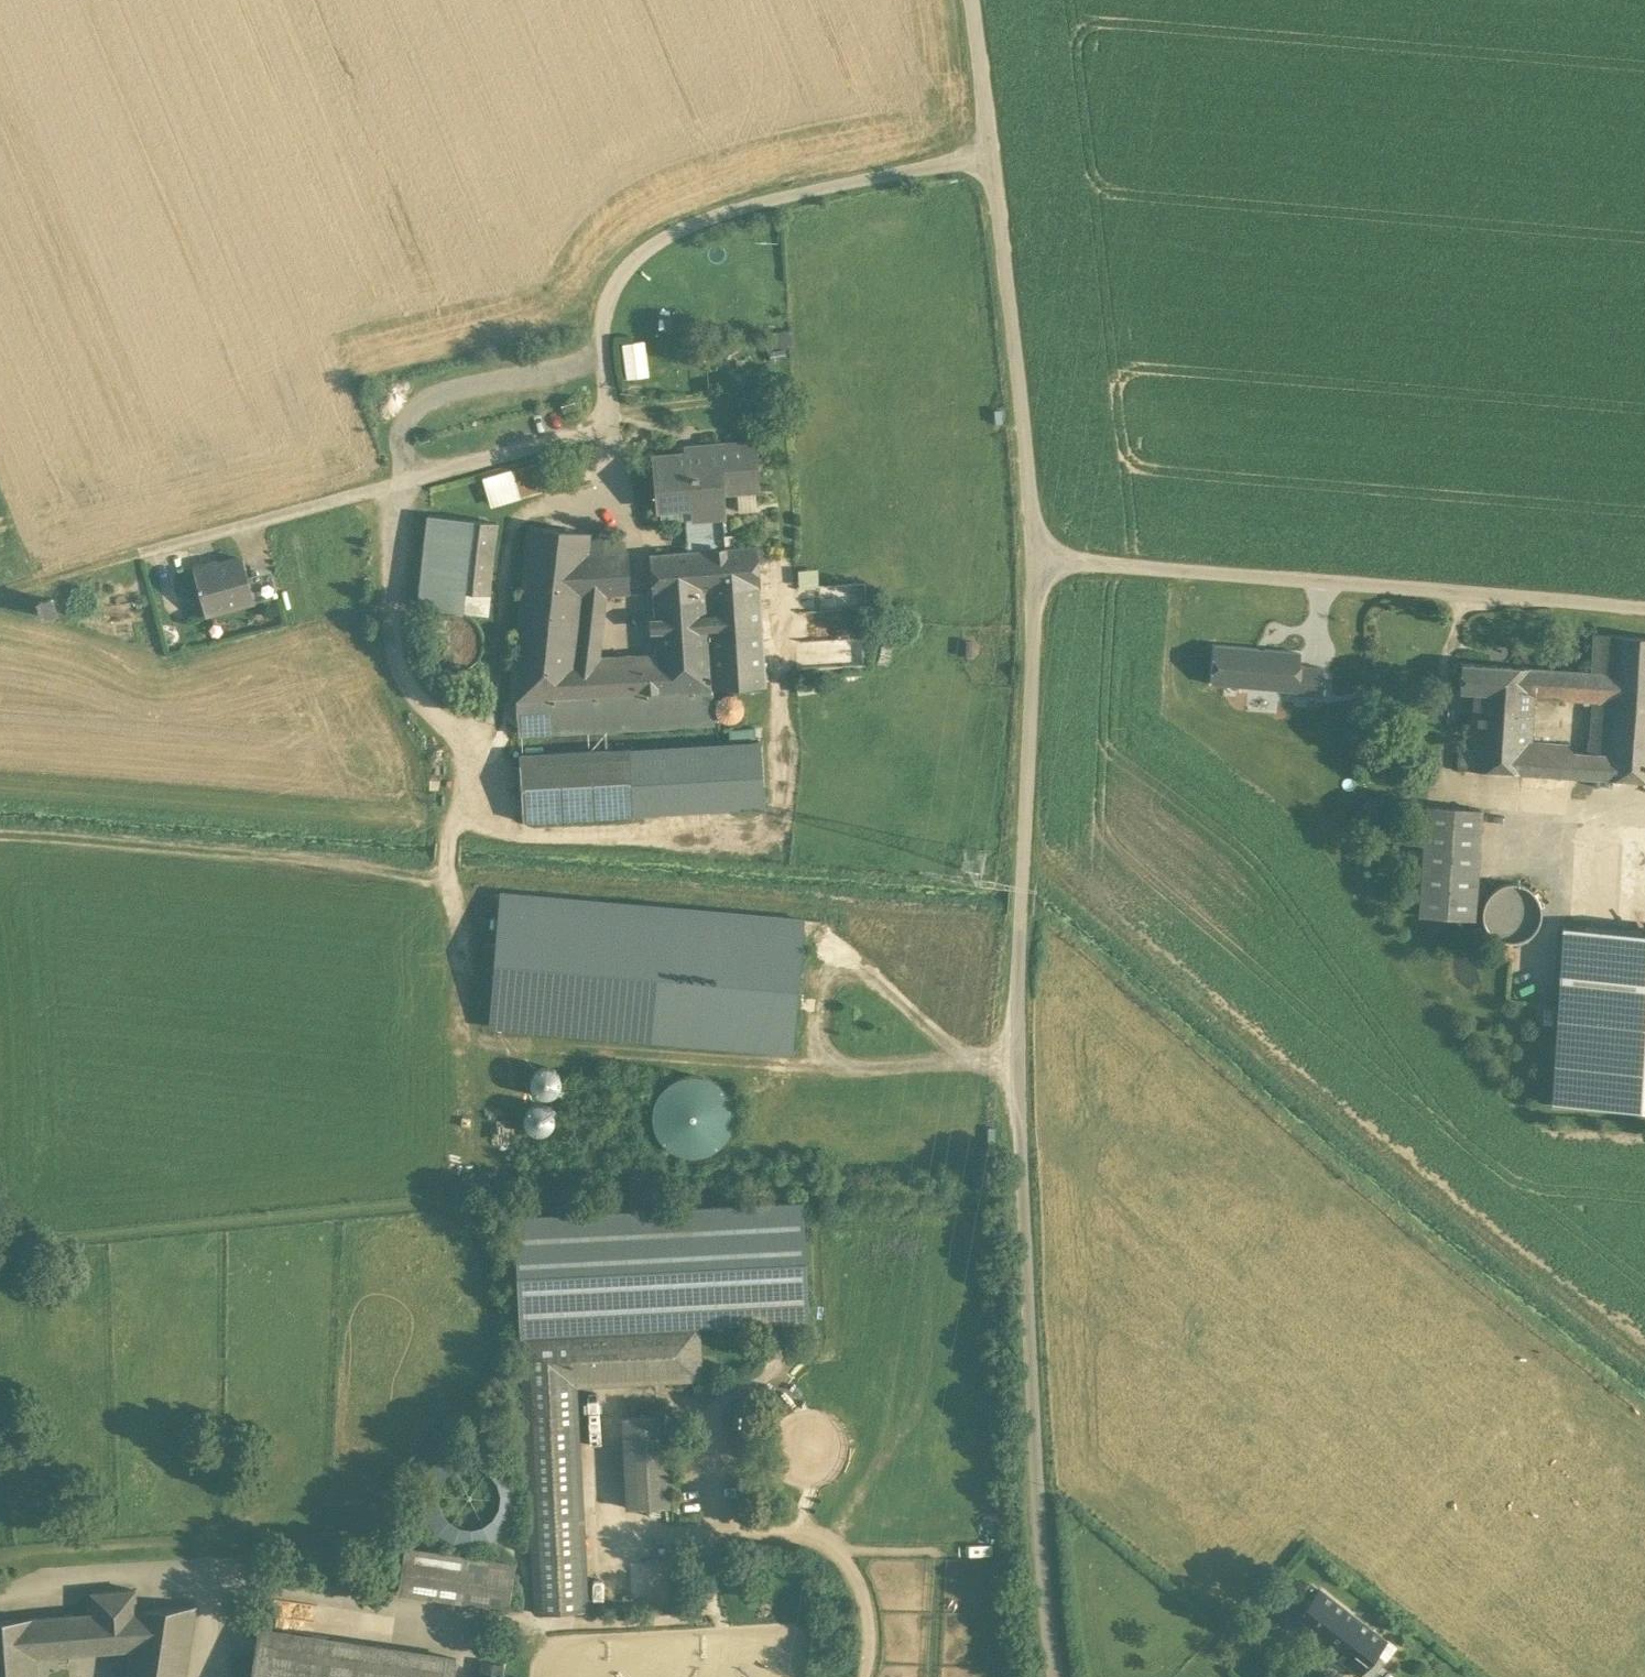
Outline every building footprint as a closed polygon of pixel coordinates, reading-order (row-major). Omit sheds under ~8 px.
[(623,341),(625,377),(649,375),(646,339),(623,341)] [(605,535),(529,527),(510,700),(517,700),(520,734),(716,724),(715,690),(766,687),(766,677),(759,586),(761,586),(758,546),(725,549),(721,491),(756,488),(752,443),(689,449),(689,455),(657,458),(661,508),(695,505),(696,515),(689,515),(692,552),(651,555),(659,664),(597,665),(606,594),(631,591),(629,550),(604,552),(605,535)] [(546,492),(541,462),(484,471),(489,501),(546,492)] [(487,615),(497,523),(428,516),(418,608),(487,615)] [(246,558),(192,573),(205,619),(278,599),(271,572),(251,577),(246,558)] [(818,581),(817,568),(799,569),(800,582),(818,581)] [(428,628),(424,641),(426,652),(432,662),(441,669),(451,672),(460,672),(469,668),(477,662),(482,652),(483,644),(483,636),(478,626),(474,621),(466,616),(457,613),(447,614),(438,618),(428,628)] [(1601,778),(1610,634),(1594,633),(1592,672),(1563,671),(1560,697),(1592,699),(1588,753),(1587,776),(1601,778)] [(1610,634),(1601,778),(1644,781),(1644,637),(1610,634)] [(864,638),(815,640),(816,653),(827,652),(828,664),(866,662),(864,638)] [(1302,660),(1302,647),(1213,644),(1211,685),(1324,689),(1325,661),(1302,660)] [(1563,671),(1462,664),(1460,691),(1474,692),(1473,708),(1533,713),(1535,699),(1560,701),(1560,697),(1563,671)] [(1533,713),(1473,708),(1470,749),(1469,769),(1570,776),(1572,751),(1564,743),(1531,741),(1533,713)] [(1458,769),(1469,769),(1470,749),(1460,748),(1458,769)] [(631,749),(519,755),(523,821),(634,815),(631,749)] [(1587,776),(1588,753),(1572,751),(1570,776),(1587,776)] [(1483,808),(1425,805),(1419,915),(1476,919),(1483,808)] [(1484,934),(1532,938),(1536,887),(1488,883),(1484,934)] [(796,914),(489,892),(478,1028),(793,1057),(796,914)] [(1557,927),(1547,1093),(1644,1097),(1644,931),(1557,927)] [(562,1070),(537,1064),(531,1087),(556,1094),(562,1070)] [(729,1147),(724,1076),(657,1081),(662,1152),(729,1147)] [(551,1103),(525,1105),(527,1130),(553,1129),(551,1103)] [(802,1206),(514,1219),(519,1339),(532,1620),(586,1617),(576,1390),(703,1384),(701,1330),(808,1325),(802,1206)] [(667,1416),(623,1418),(627,1507),(672,1505),(667,1416)] [(505,1525),(512,1513),(515,1499),(514,1485),(508,1472),(498,1461),(486,1454),(472,1451),(458,1452),(445,1458),(434,1468),(427,1480),(424,1494),(425,1508),(431,1521),(440,1532),(453,1539),(467,1542),(481,1541),(494,1535),(505,1525)] [(515,1564),(406,1549),(400,1592),(508,1608),(515,1564)] [(1292,1619),(1366,1676),(1384,1676),(1403,1653),(1318,1586),(1292,1619)] [(139,1612),(139,1593),(86,1594),(87,1619),(0,1621),(0,1676),(41,1676),(40,1658),(128,1658),(124,1676),(183,1676),(193,1605),(139,1612)] [(583,1676),(783,1676),(780,1621),(581,1631),(583,1676)] [(257,1629),(249,1676),(456,1676),(458,1663),(257,1629)] [(509,1664),(484,1658),(480,1676),(506,1676),(509,1664)]
